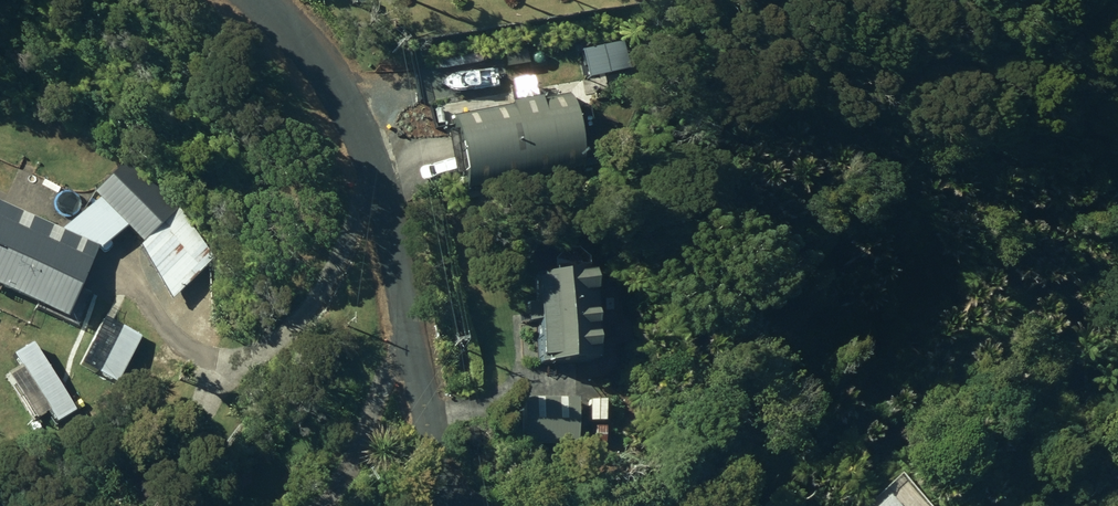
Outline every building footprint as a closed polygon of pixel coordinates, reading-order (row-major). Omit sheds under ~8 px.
[(455,115),(470,191),(584,169),(570,92),(455,115)] [(94,194),(140,242),(178,208),(132,159),(94,194)] [(67,322),(99,251),(0,207),(0,292),(67,322)] [(593,280),(592,266),(583,257),(568,257),(557,267),(558,280),(540,281),(543,370),(600,368),(596,280),(593,280)] [(525,448),(580,448),(580,399),(525,399),(525,448)] [(592,423),(606,423),(606,403),(592,402),(592,423)] [(596,428),(595,440),(605,440),(605,428),(596,428)] [(886,497),(877,505),(894,505),(886,497)]
